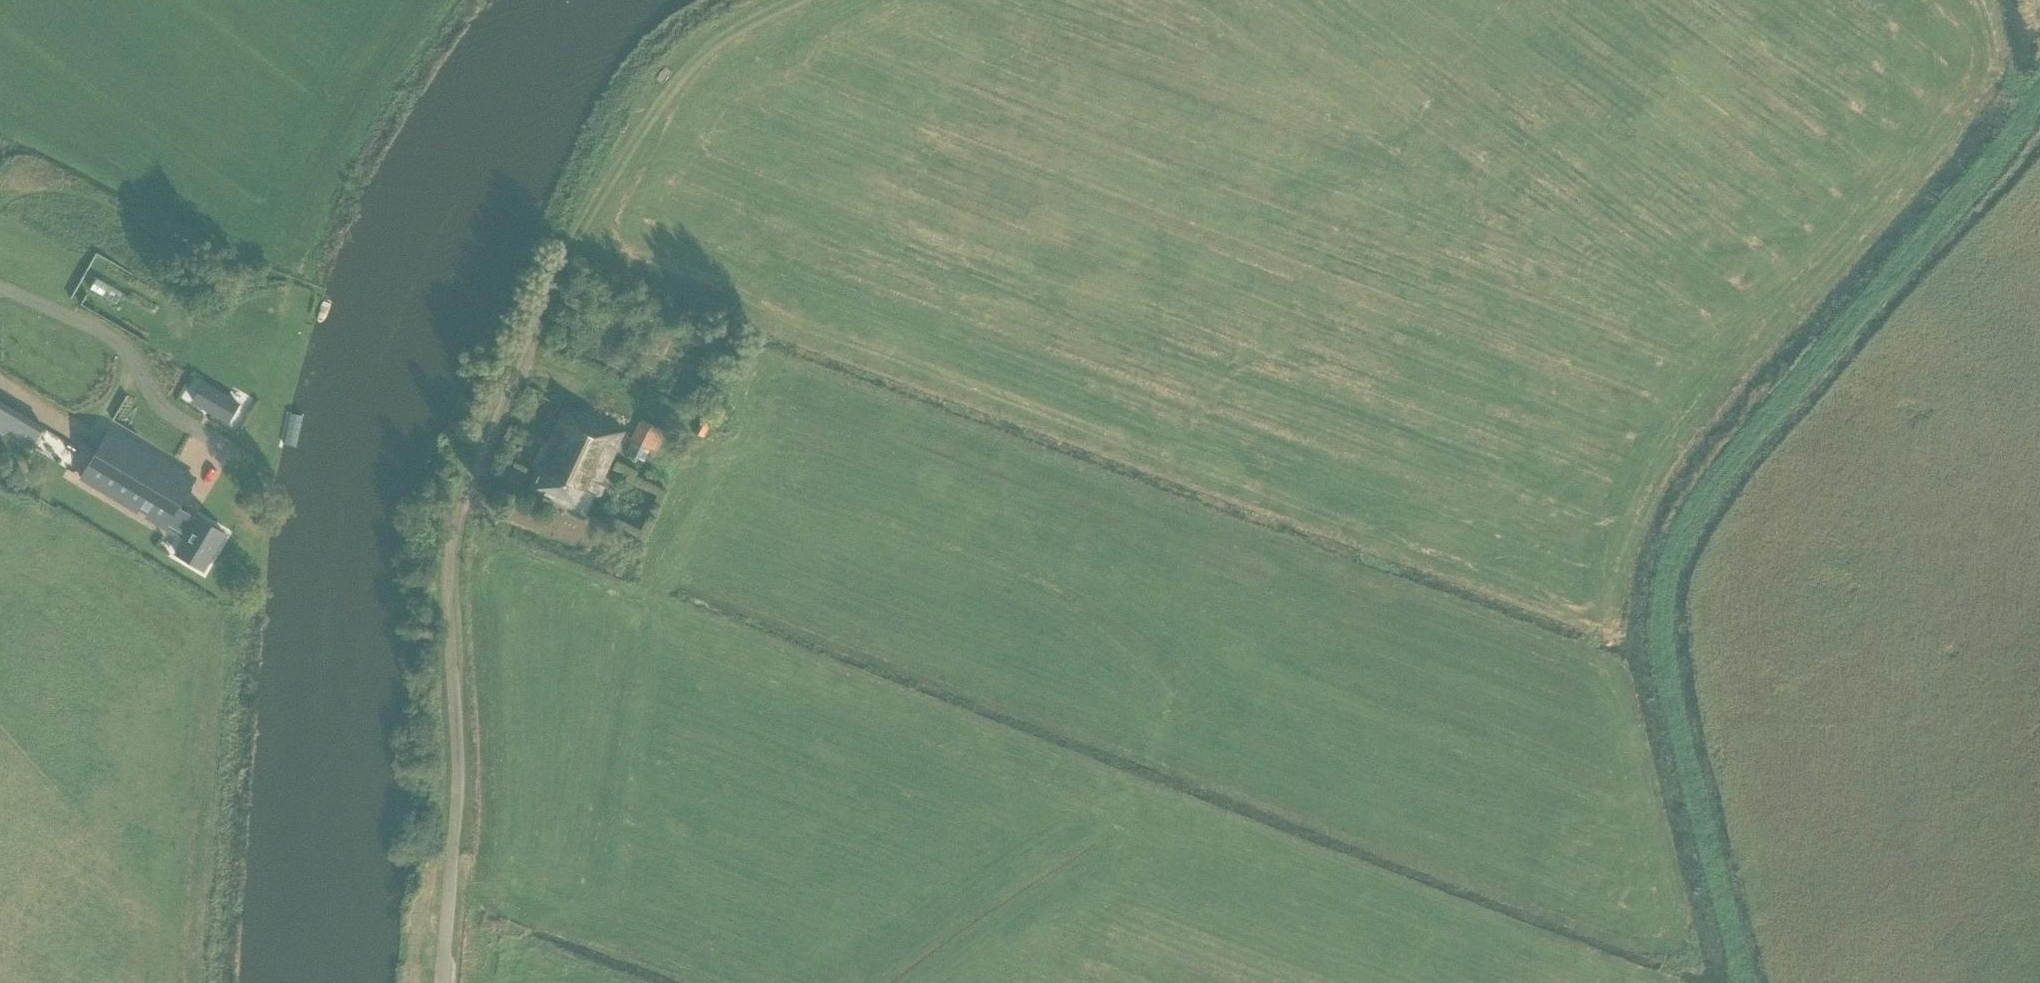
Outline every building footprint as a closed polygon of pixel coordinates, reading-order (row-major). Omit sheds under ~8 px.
[(202,382),(191,401),(227,423),(239,404),(202,382)] [(0,404),(0,428),(32,447),(43,428),(0,404)] [(584,516),(596,492),(598,493),(601,492),(602,490),(601,487),(600,486),(624,433),(581,413),(579,416),(564,409),(547,447),(544,445),(535,465),(539,466),(528,490),(584,516)] [(694,431),(704,437),(712,425),(701,418),(694,431)] [(659,429),(640,420),(625,452),(630,454),(629,456),(632,459),(635,461),(639,461),(640,459),(644,461),(659,429)] [(195,477),(117,431),(107,448),(102,446),(92,461),(97,464),(90,477),(166,523),(187,536),(176,553),(204,569),(224,535),(198,519),(197,520),(177,508),(195,477)]
